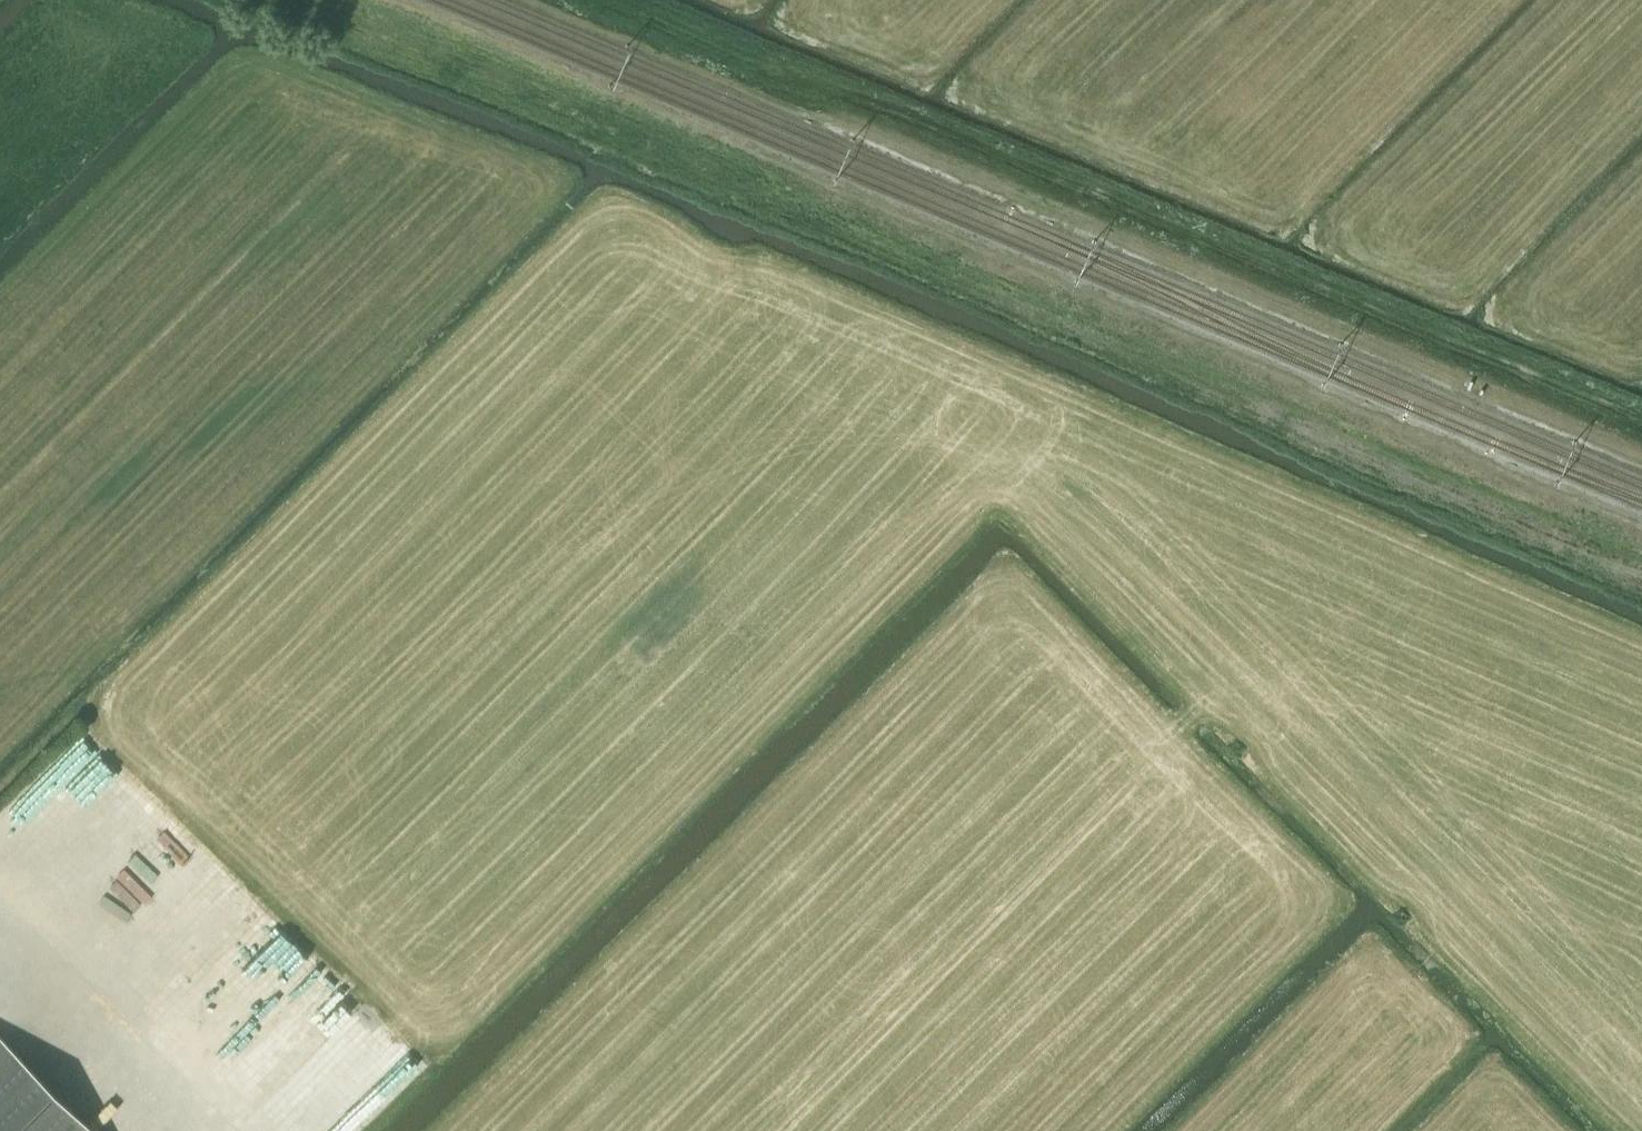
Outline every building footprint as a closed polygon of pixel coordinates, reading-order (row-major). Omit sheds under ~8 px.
[(0,1039),(0,1130),(92,1130),(0,1039)]
